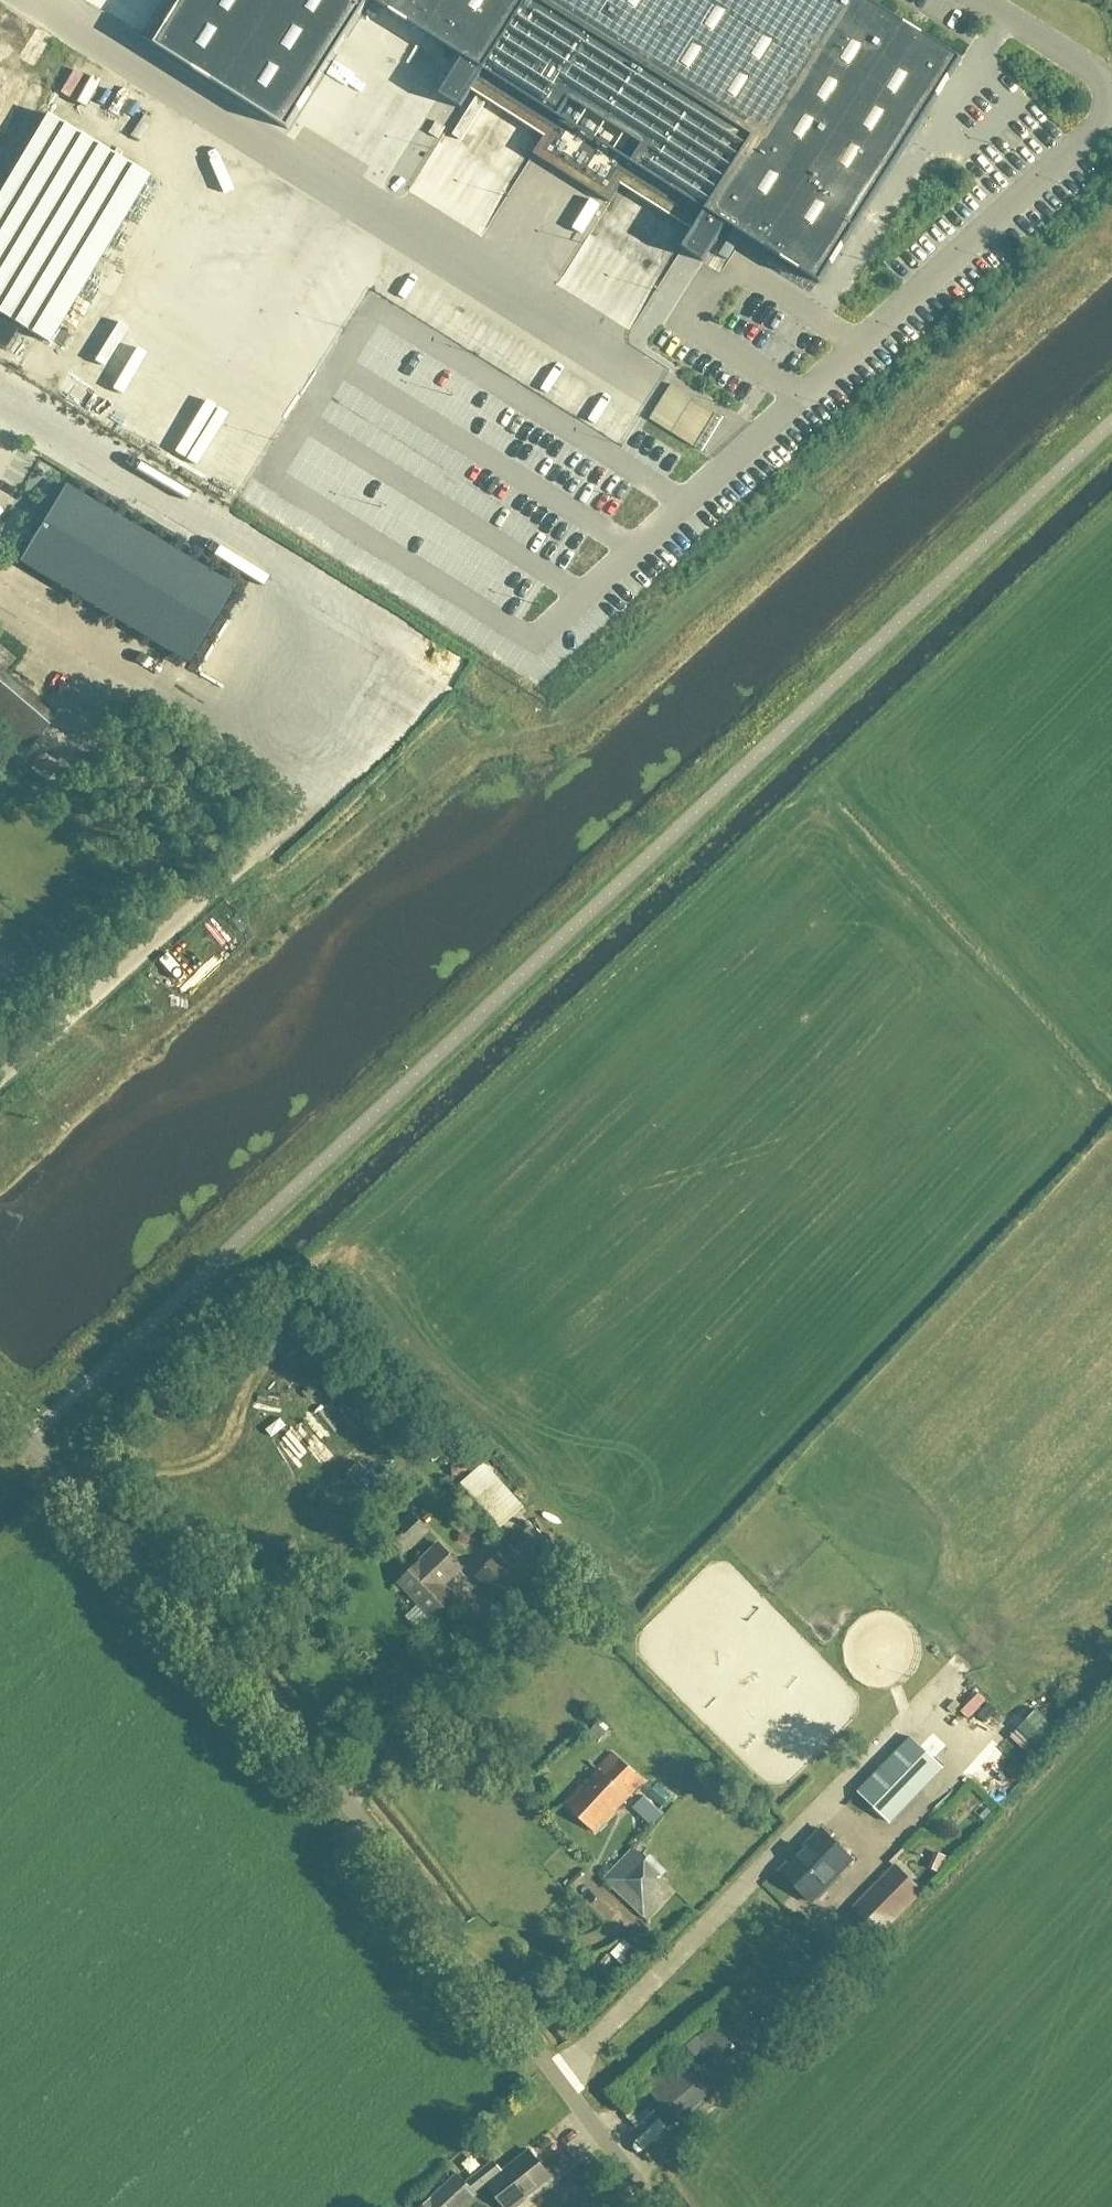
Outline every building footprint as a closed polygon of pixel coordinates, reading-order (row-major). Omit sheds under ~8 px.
[(463,58),(440,96),(460,109),(478,81),(550,127),(533,155),(610,203),(624,181),(696,227),(682,249),(703,262),(726,225),(819,284),(961,60),(865,0),(371,0),(463,58)] [(50,115),(0,197),(0,346),(7,350),(22,325),(50,343),(151,176),(50,115)] [(722,451),(726,441),(699,429),(695,439),(722,451)] [(19,563),(188,664),(234,588),(65,486),(19,563)] [(55,719),(4,674),(16,660),(0,647),(0,725),(28,749),(55,719)] [(404,1555),(429,1531),(412,1513),(386,1537),(404,1555)] [(444,1586),(462,1568),(439,1545),(399,1583),(433,1619),(455,1598),(444,1586)] [(507,1608),(527,1589),(496,1557),(477,1576),(507,1608)] [(600,1740),(608,1731),(598,1722),(590,1731),(600,1740)] [(910,1737),(857,1791),(890,1824),(943,1770),(910,1737)] [(596,1834),(644,1782),(613,1753),(565,1805),(596,1834)] [(812,1903),(853,1860),(822,1830),(780,1874),(812,1903)] [(648,1921),(675,1892),(630,1851),(629,1852),(630,1852),(604,1880),(648,1921)] [(896,1868),(855,1909),(883,1936),(923,1894),(896,1868)] [(717,2082),(757,2049),(728,2014),(698,2038),(698,2037),(687,2046),(688,2048),(680,2055),(685,2061),(650,2091),(675,2122),(719,2085),(717,2082)] [(628,2140),(639,2153),(664,2132),(654,2120),(628,2140)] [(495,2196),(504,2206),(518,2206),(525,2201),(523,2199),(550,2177),(529,2151),(503,2173),(502,2173),(514,2188),(505,2195),(502,2190),(495,2196)] [(503,2173),(494,2161),(467,2184),(459,2174),(423,2206),(464,2206),(476,2195),(487,2186),(495,2196),(502,2190),(505,2195),(514,2188),(502,2173),(503,2173)]
